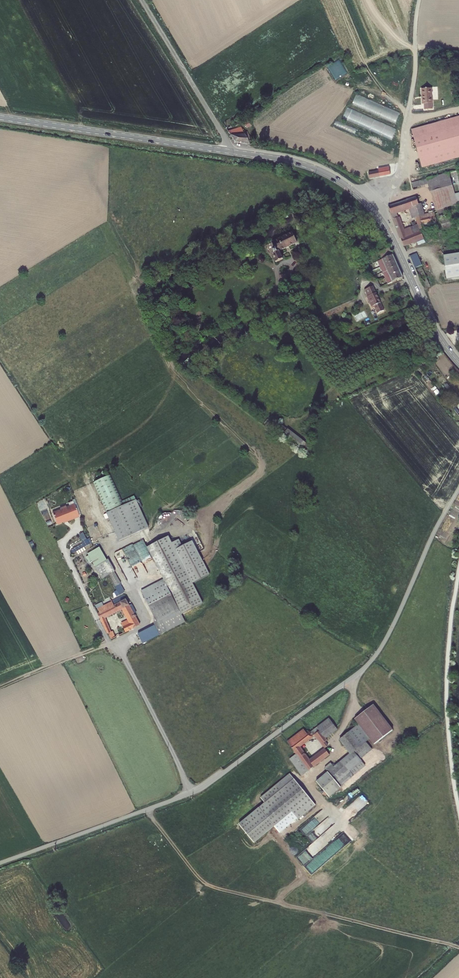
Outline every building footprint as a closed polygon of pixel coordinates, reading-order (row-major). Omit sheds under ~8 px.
[(335,79),(348,73),(341,59),(328,65),(335,79)] [(424,88),(425,104),(427,103),(427,109),(436,108),(434,88),(424,88)] [(399,113),(357,95),(352,105),(395,124),(399,113)] [(396,129),(347,108),(343,118),(391,140),(396,129)] [(458,157),(458,117),(415,129),(425,167),(458,157)] [(386,142),(337,121),(335,125),(385,147),(386,142)] [(244,135),(241,129),(230,135),(233,141),(235,142),(249,145),(248,143),(251,141),(247,133),(244,135)] [(378,171),(367,173),(368,180),(379,178),(378,171)] [(415,185),(450,176),(458,210),(458,206),(458,204),(458,194),(457,194),(452,172),(429,178),(430,178),(415,182),(415,185)] [(458,211),(458,210),(450,176),(415,185),(416,188),(431,183),(432,187),(434,186),(441,214),(452,211),(453,213),(458,211)] [(391,206),(394,213),(412,207),(414,213),(419,212),(423,223),(407,229),(403,217),(395,218),(403,238),(407,246),(427,238),(424,231),(441,227),(435,212),(426,216),(424,212),(427,211),(424,203),(421,204),(419,196),(391,206)] [(446,229),(457,226),(454,216),(443,220),(446,229)] [(295,232),(275,242),(278,249),(275,250),(277,253),(275,253),(279,262),(286,258),(282,251),(300,242),(295,232)] [(385,258),(395,254),(392,247),(382,252),(385,258)] [(433,287),(418,253),(413,255),(428,289),(433,287)] [(385,258),(381,261),(383,267),(388,265),(398,260),(396,254),(395,254),(385,258)] [(398,260),(388,265),(390,270),(400,265),(398,260)] [(400,265),(390,270),(392,275),(403,271),(400,265)] [(403,271),(392,275),(395,281),(406,277),(403,271)] [(380,294),(378,290),(369,293),(370,296),(370,298),(380,294)] [(387,310),(380,294),(370,298),(374,306),(377,305),(380,313),(387,310)] [(273,425),(307,451),(312,445),(278,419),(273,425)] [(128,497),(111,466),(95,474),(125,533),(153,519),(139,491),(128,497)] [(56,524),(82,515),(76,498),(68,501),(69,505),(51,510),(56,524)] [(454,507),(451,512),(458,517),(458,510),(454,507)] [(79,534),(83,543),(71,548),(73,553),(78,551),(79,553),(86,550),(85,546),(93,542),(90,537),(87,539),(84,531),(79,534)] [(117,566),(119,565),(113,553),(111,554),(104,540),(92,546),(105,572),(111,570),(117,566)] [(128,586),(117,566),(111,570),(118,584),(116,585),(119,591),(128,586)] [(189,606),(170,567),(141,581),(142,582),(139,584),(146,599),(148,598),(155,613),(156,621),(139,629),(142,635),(182,617),(179,611),(189,606)] [(127,592),(115,597),(117,601),(129,596),(127,592)] [(113,628),(106,615),(124,607),(124,608),(126,611),(129,617),(122,620),(126,629),(141,622),(136,610),(132,602),(129,596),(117,601),(115,597),(107,601),(109,605),(99,610),(112,636),(117,634),(114,628),(113,628)] [(97,606),(99,610),(109,605),(107,601),(97,606)] [(394,725),(374,700),(355,715),(359,720),(342,736),(352,748),(351,749),(350,749),(335,761),(331,758),(326,762),(329,766),(317,776),(329,792),(342,782),(341,781),(367,761),(362,754),(374,745),(368,737),(371,735),(376,740),(394,725)] [(292,756),(304,772),(331,751),(326,744),(310,757),(300,743),(316,731),(323,741),(328,737),(326,734),(338,725),(330,715),(311,729),(310,728),(307,729),(306,727),(289,739),(298,751),(292,756)] [(316,806),(290,774),(260,798),(265,804),(238,825),(257,843),(293,813),(299,820),(316,806)]
